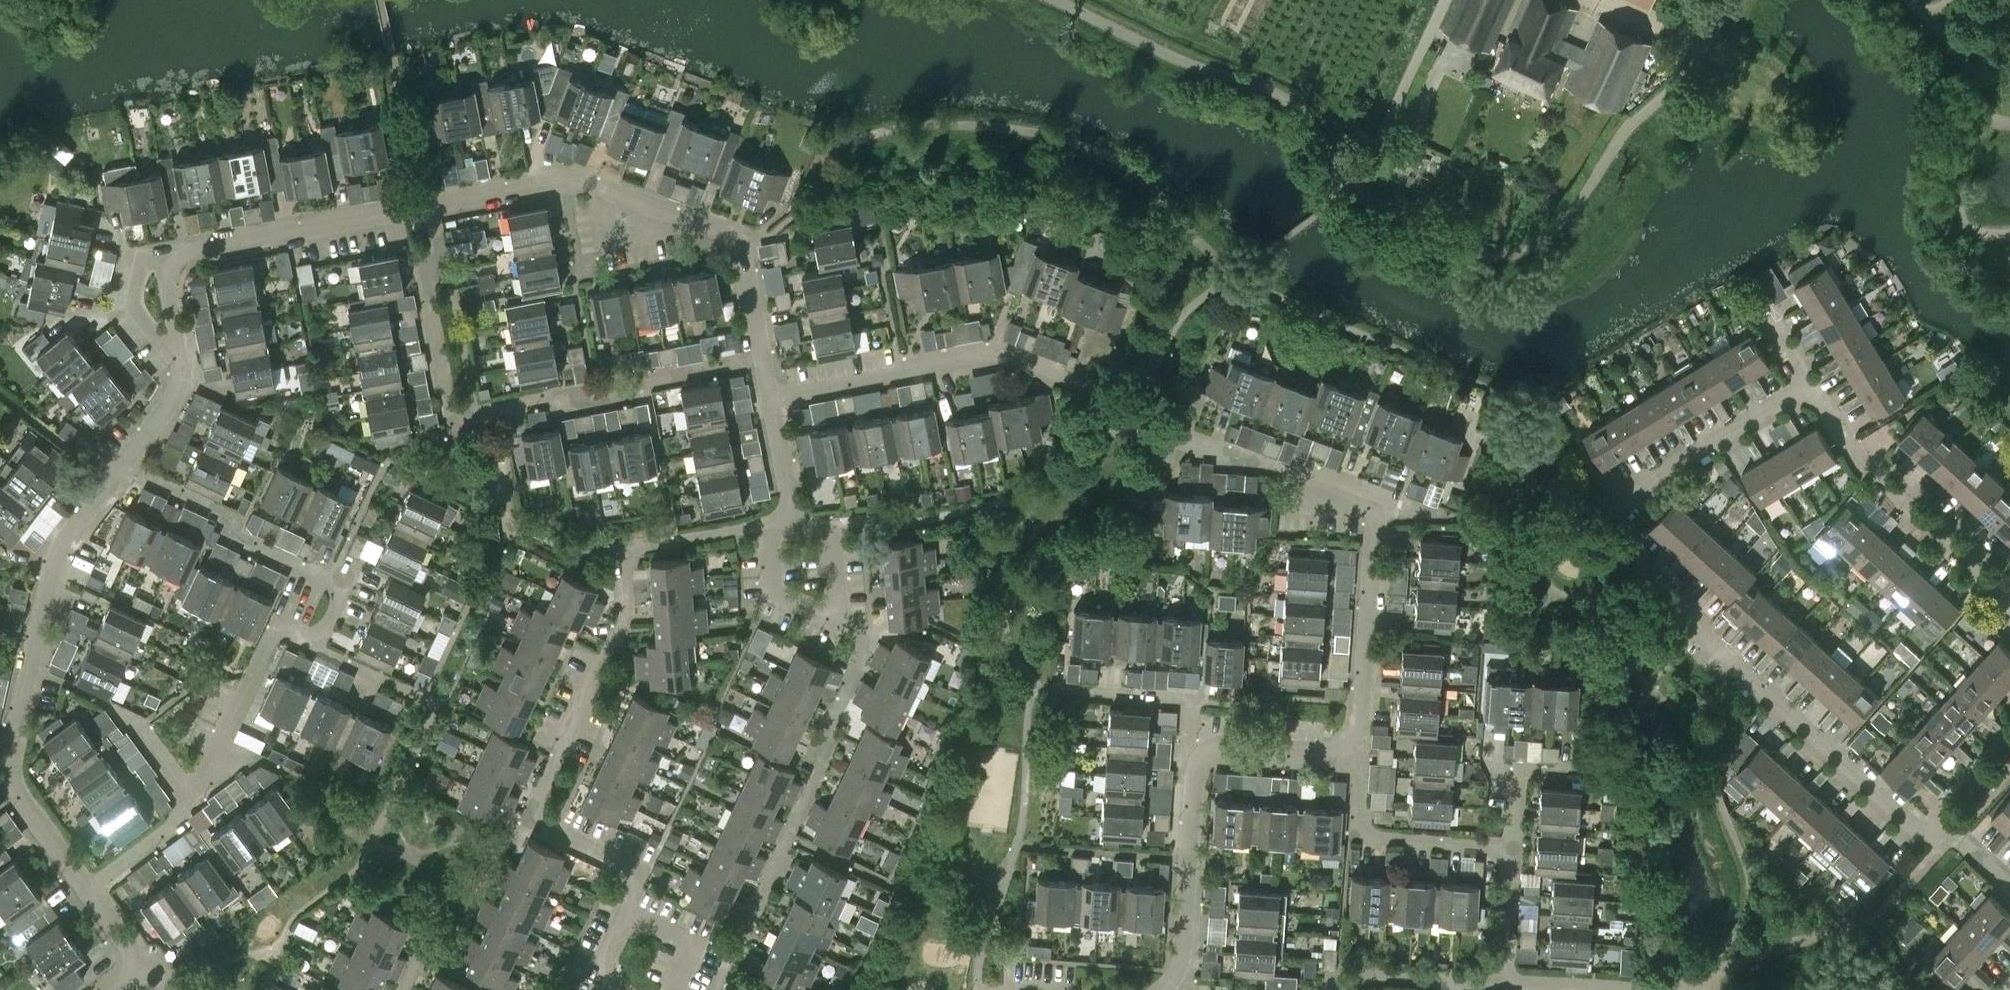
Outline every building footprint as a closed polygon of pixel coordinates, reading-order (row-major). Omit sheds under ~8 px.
[(1444,30),(1490,51),(1513,0),(1458,0),(1444,30)] [(1564,62),(1572,44),(1564,40),(1577,10),(1555,0),(1522,0),(1510,27),(1514,29),(1510,37),(1509,36),(1495,71),(1549,96),(1564,62)] [(1565,85),(1619,110),(1620,111),(1651,45),(1651,44),(1599,20),(1586,50),(1572,44),(1564,62),(1573,66),(1565,85)] [(553,121),(556,115),(563,96),(548,91),(558,66),(553,64),(530,68),(531,77),(516,80),(515,76),(509,77),(517,121),(541,116),(553,121)] [(558,66),(548,91),(563,96),(556,115),(577,123),(593,81),(587,79),(585,84),(570,78),(572,71),(558,66)] [(1482,73),(1478,82),(1489,87),(1493,78),(1482,73)] [(495,125),(517,121),(509,77),(503,78),(504,83),(488,87),(492,106),(477,109),(481,128),(482,135),(497,132),(495,125)] [(492,106),(488,87),(486,80),(472,83),(473,90),(457,93),(456,88),(450,89),(458,132),(481,128),(477,109),(492,106)] [(598,83),(593,81),(577,123),(598,130),(605,112),(619,117),(625,101),(628,92),(615,87),(612,94),(597,88),(598,83)] [(435,137),(458,132),(450,89),(444,90),(445,95),(428,98),(431,115),(420,117),(424,138),(435,136),(435,137)] [(606,149),(628,157),(644,116),(646,109),(625,101),(619,117),(605,112),(598,130),(596,137),(609,142),(606,149)] [(667,117),(663,128),(661,133),(675,138),(668,157),(689,165),(705,123),(699,121),(698,126),(682,120),(685,113),(671,108),(667,117)] [(646,109),(644,116),(628,157),(651,165),(653,159),(666,163),(668,157),(675,138),(661,133),(663,128),(667,117),(646,109)] [(706,123),(705,123),(689,165),(711,172),(718,154),(732,159),(733,154),(741,134),(728,129),(730,125),(708,117),(706,123)] [(363,121),(357,122),(365,166),(388,161),(381,123),(364,126),(363,121)] [(343,170),(365,166),(357,122),(351,123),(352,128),(336,131),(334,124),(320,127),(324,148),(325,153),(339,151),(343,170)] [(72,152),(55,138),(54,139),(45,132),(38,141),(64,162),(72,152)] [(245,144),(239,145),(247,188),(270,184),(266,165),(280,162),(279,157),(275,136),(261,139),(262,146),(246,149),(245,144)] [(557,153),(565,156),(570,142),(562,139),(557,153)] [(578,146),(570,142),(565,156),(573,159),(578,146)] [(225,193),(247,188),(239,145),(233,146),(234,151),(218,154),(225,193)] [(344,177),(343,170),(339,151),(325,153),(324,148),(308,151),(307,147),(301,148),(309,191),(332,187),(331,180),(344,177)] [(286,196),(309,191),(301,148),(295,149),(296,154),(279,157),(280,162),(266,165),(270,184),(271,191),(284,189),(286,196)] [(203,197),(225,193),(218,154),(201,157),(200,153),(194,154),(203,197)] [(180,201),(203,197),(194,154),(188,155),(189,160),(173,163),(172,156),(157,159),(160,173),(162,185),(177,182),(180,201)] [(718,154),(711,172),(708,179),(721,184),(719,191),(741,199),(756,158),(750,155),(749,160),(733,154),(732,159),(718,154)] [(762,160),(756,158),(741,199),(763,207),(768,195),(781,200),(790,175),(760,164),(762,160)] [(1508,163),(1500,159),(1496,167),(1505,171),(1508,163)] [(57,160),(49,169),(58,177),(66,168),(57,160)] [(145,215),(137,172),(135,164),(103,170),(105,183),(100,184),(105,210),(119,207),(122,220),(145,215)] [(468,180),(477,178),(474,164),(465,166),(468,180)] [(468,180),(465,166),(457,167),(460,182),(468,180)] [(182,208),(180,201),(177,182),(162,185),(160,173),(144,176),(143,171),(137,172),(145,215),(182,208)] [(656,186),(665,191),(673,177),(664,172),(656,186)] [(677,198),(682,184),(675,181),(669,195),(677,198)] [(372,199),(381,197),(378,183),(369,184),(372,199)] [(363,200),(372,199),(369,184),(360,186),(363,200)] [(691,187),(682,184),(677,198),(685,201),(691,187)] [(46,230),(44,236),(87,246),(92,223),(80,220),(83,206),(58,200),(55,209),(44,207),(39,229),(46,230)] [(251,207),(254,221),(263,220),(260,205),(251,207)] [(510,232),(549,225),(545,206),(507,213),(510,232)] [(1033,211),(1022,206),(1019,213),(1030,217),(1033,211)] [(246,223),(254,221),(251,207),(243,209),(246,223)] [(206,211),(208,225),(217,224),(214,209),(206,211)] [(200,227),(208,225),(206,211),(197,213),(200,227)] [(811,230),(815,249),(854,241),(850,222),(811,230)] [(552,243),(549,225),(510,232),(514,251),(517,250),(516,249),(533,246),(535,254),(551,251),(551,250),(550,244),(552,243)] [(470,231),(471,240),(486,237),(484,228),(470,231)] [(82,269),(87,246),(44,236),(43,242),(48,243),(44,259),(44,260),(75,267),(75,268),(82,269)] [(486,237),(471,240),(473,248),(487,245),(486,237)] [(1021,287),(1043,296),(1057,254),(1052,252),(1050,256),(1035,251),(1037,244),(1023,239),(1014,264),(1027,269),(1021,287)] [(778,256),(787,254),(784,240),(775,241),(778,256)] [(839,272),(840,271),(856,268),(855,260),(857,260),(854,241),(815,249),(819,267),(821,267),(821,266),(837,263),(839,272)] [(515,257),(519,276),(557,268),(554,250),(551,250),(551,251),(535,254),(533,246),(516,249),(517,250),(518,256),(515,257)] [(100,258),(115,261),(117,253),(102,249),(100,258)] [(1018,294),(1021,287),(1027,269),(1014,264),(1001,267),(998,251),(981,254),(980,249),(974,250),(982,293),(1006,289),(1018,294)] [(960,298),(982,293),(974,250),(968,251),(969,256),(952,259),(960,298)] [(292,274),(288,251),(275,254),(280,277),(292,274)] [(871,264),(882,262),(880,251),(869,253),(871,264)] [(1799,289),(1808,303),(1839,285),(1827,265),(1818,251),(1787,269),(1794,281),(1785,287),(1789,295),(1799,289)] [(789,262),(787,254),(778,256),(772,257),(774,265),(789,262)] [(1063,256),(1057,254),(1043,296),(1063,303),(1074,273),(1075,274),(1078,267),(1061,261),(1063,256)] [(19,277),(27,279),(70,289),(87,293),(101,296),(104,287),(89,284),(73,278),(75,268),(75,267),(44,260),(44,259),(26,255),(26,260),(19,277)] [(358,262),(362,281),(400,273),(397,255),(358,262)] [(938,302),(960,298),(952,259),(936,263),(935,258),(929,259),(938,302)] [(914,307),(938,302),(929,259),(923,260),(924,265),(893,271),(898,297),(912,294),(914,307)] [(216,289),(254,281),(251,262),(212,270),(216,289)] [(843,288),(840,271),(839,272),(837,263),(821,266),(821,267),(823,273),(801,277),(805,296),(843,288)] [(561,287),(557,268),(519,276),(522,293),(523,293),(524,301),(541,298),(540,297),(539,291),(561,287)] [(696,273),(703,312),(722,308),(714,270),(696,273)] [(493,272),(478,275),(479,283),(494,280),(493,272)] [(404,292),(400,273),(362,281),(365,298),(366,298),(367,306),(384,303),(383,302),(382,296),(404,292)] [(685,315),(703,312),(696,273),(677,277),(678,280),(679,279),(682,296),(674,298),(677,314),(678,314),(684,313),(685,315)] [(1090,279),(1075,274),(1074,273),(1063,303),(1060,310),(1082,318),(1098,277),(1092,275),(1090,279)] [(1763,282),(1774,298),(1785,291),(1774,275),(1763,282)] [(1103,279),(1098,277),(1082,318),(1118,331),(1127,307),(1114,302),(1118,290),(1102,283),(1103,279)] [(679,317),(678,314),(677,314),(674,298),(682,296),(679,279),(678,280),(671,281),(671,278),(652,282),(660,320),(679,317)] [(70,289),(27,279),(26,285),(31,286),(27,302),(20,300),(17,316),(42,322),(45,308),(65,312),(70,289)] [(496,289),(494,280),(479,283),(481,292),(496,289)] [(258,300),(254,281),(216,289),(219,307),(222,307),(222,306),(239,302),(240,311),(257,308),(257,307),(255,300),(258,300)] [(314,281),(300,284),(301,292),(316,290),(314,281)] [(634,286),(634,288),(635,288),(638,305),(630,306),(633,323),(634,322),(641,321),(641,324),(660,320),(652,282),(634,286)] [(205,290),(204,283),(191,285),(192,293),(205,290)] [(1850,303),(1839,285),(1808,303),(1816,318),(1819,322),(1850,303)] [(627,287),(609,290),(616,329),(635,325),(634,322),(633,323),(630,306),(638,305),(635,288),(634,288),(628,289),(627,287)] [(808,315),(811,314),(811,313),(827,310),(829,318),(846,315),(845,314),(844,307),(847,307),(843,288),(805,296),(808,315)] [(316,290),(301,292),(303,301),(317,298),(316,290)] [(598,332),(616,329),(609,290),(590,294),(598,332)] [(775,301),(790,299),(789,290),(774,293),(775,301)] [(505,304),(508,323),(547,315),(543,297),(540,297),(541,298),(524,301),(523,293),(522,293),(506,296),(507,304),(505,304)] [(348,309),(351,328),(390,321),(386,302),(383,302),(384,303),(367,306),(366,298),(365,298),(348,301),(350,309),(348,309)] [(790,299),(775,301),(777,310),(792,307),(790,299)] [(221,313),(224,332),(263,325),(259,306),(257,307),(257,308),(240,311),(239,302),(222,306),(222,307),(223,313),(221,313)] [(559,304),(561,313),(575,310),(573,302),(559,304)] [(1850,303),(1819,322),(1816,318),(1807,324),(1812,332),(1821,326),(1830,340),(1861,322),(1850,303)] [(194,307),(196,315),(210,312),(209,304),(194,307)] [(418,315),(418,313),(416,307),(402,309),(403,318),(414,316),(418,315)] [(562,321),(577,318),(575,310),(561,313),(562,321)] [(848,313),(845,314),(846,315),(829,318),(827,310),(811,313),(811,314),(812,320),(809,321),(813,339),(852,332),(848,313)] [(210,312),(196,315),(197,324),(212,321),(210,312)] [(550,334),(547,315),(508,323),(512,342),(515,341),(514,340),(531,337),(533,345),(549,342),(549,341),(548,335),(550,334)] [(416,324),(414,316),(403,318),(400,318),(401,327),(416,324)] [(393,339),(390,321),(351,328),(355,347),(358,346),(357,345),(374,342),(376,350),(392,347),(392,346),(391,340),(393,339)] [(979,324),(982,338),(991,337),(988,322),(979,324)] [(1841,359),(1872,340),(1861,322),(1830,340),(1839,355),(1841,359)] [(1802,338),(1812,332),(1807,324),(1797,330),(1802,338)] [(267,343),(263,325),(224,332),(228,351),(231,350),(230,349),(247,346),(249,354),(265,351),(265,350),(264,344),(267,343)] [(101,345),(112,335),(107,328),(95,338),(101,345)] [(943,331),(946,345),(954,344),(952,329),(943,331)] [(48,376),(82,349),(67,330),(52,343),(42,332),(22,349),(32,361),(38,356),(48,369),(44,372),(48,376)] [(1023,347),(1028,333),(1020,330),(1015,344),(1023,347)] [(935,332),(938,347),(946,345),(943,331),(935,332)] [(855,351),(852,332),(813,339),(817,358),(855,351)] [(1036,336),(1028,333),(1023,347),(1031,350),(1036,336)] [(1733,345),(1752,376),(1748,378),(1754,388),(1762,384),(1756,374),(1771,364),(1752,333),(1733,345)] [(708,336),(711,350),(720,349),(717,334),(708,336)] [(795,343),(793,335),(778,337),(780,346),(784,346),(784,345),(795,343)] [(711,350),(708,336),(700,337),(702,352),(711,350)] [(517,366),(555,359),(552,340),(549,341),(549,342),(533,345),(531,337),(514,340),(515,341),(516,347),(513,348),(517,366)] [(1872,340),(1841,359),(1839,355),(1829,361),(1834,369),(1843,363),(1852,377),(1883,358),(1872,340)] [(360,372),(398,364),(395,346),(392,346),(392,347),(376,350),(374,342),(357,345),(358,346),(359,353),(356,353),(360,372)] [(798,342),(795,343),(784,345),(784,346),(785,354),(800,351),(798,342)] [(583,354),(582,345),(567,348),(569,356),(583,354)] [(1752,376),(1733,345),(1715,356),(1733,387),(1748,378),(1752,376)] [(230,349),(231,350),(232,357),(229,357),(233,376),(271,368),(268,350),(265,350),(265,351),(249,354),(247,346),(230,349)] [(674,346),(665,348),(668,362),(677,361),(674,346)] [(1063,346),(1058,360),(1065,363),(1069,354),(1070,354),(1071,349),(1063,346)] [(1202,392),(1238,405),(1253,364),(1248,362),(1251,354),(1231,346),(1226,359),(1230,360),(1225,372),(1211,367),(1202,392)] [(201,359),(215,357),(214,348),(199,351),(201,359)] [(660,364),(668,362),(665,348),(657,349),(660,364)] [(96,366),(82,349),(48,376),(52,381),(56,378),(66,392),(72,387),(72,386),(96,366)] [(412,362),(427,359),(425,351),(410,353),(412,362)] [(621,353),(624,367),(633,366),(630,351),(621,353)] [(616,369),(624,367),(621,353),(613,354),(616,369)] [(583,354),(569,356),(571,365),(585,362),(583,354)] [(1069,354),(1065,363),(1064,368),(1072,371),(1077,357),(1070,354),(1069,354)] [(1256,356),(1253,364),(1238,405),(1259,413),(1273,376),(1278,364),(1256,356)] [(1696,368),(1715,399),(1711,401),(1717,411),(1725,406),(1719,396),(1733,387),(1715,356),(1696,368)] [(124,373),(136,363),(130,357),(119,366),(124,373)] [(217,365),(215,357),(201,359),(202,368),(217,365)] [(1950,378),(1965,367),(1958,357),(1943,368),(1950,378)] [(1864,396),(1895,377),(1883,358),(1852,377),(1861,392),(1864,396)] [(428,367),(427,359),(412,362),(413,370),(428,367)] [(555,359),(517,366),(520,385),(559,378),(555,359)] [(78,402),(82,407),(116,379),(101,361),(96,366),(72,386),(72,387),(82,399),(78,402)] [(296,373),(311,370),(309,361),(295,364),(296,373)] [(1824,375),(1834,369),(1829,361),(1819,367),(1824,375)] [(141,370),(136,363),(124,373),(130,380),(141,370)] [(402,383),(398,364),(360,372),(363,390),(366,390),(366,389),(382,386),(384,394),(401,391),(400,390),(399,384),(402,383)] [(275,387),(271,368),(233,376),(236,394),(275,387)] [(1715,399),(1696,368),(1678,379),(1696,410),(1711,401),(1715,399)] [(1008,383),(1005,369),(996,371),(999,385),(1008,383)] [(730,386),(744,383),(743,374),(728,377),(730,386)] [(1281,421),(1296,380),(1290,378),(1289,382),(1273,376),(1259,413),(1281,421)] [(1895,377),(1864,396),(1861,392),(1852,398),(1856,406),(1866,400),(1875,415),(1906,396),(1895,377)] [(1320,378),(1315,392),(1316,392),(1307,416),(1308,416),(1328,423),(1344,382),(1338,380),(1337,384),(1320,378)] [(131,398),(116,379),(82,407),(86,412),(90,409),(101,422),(131,398)] [(934,394),(932,383),(931,379),(923,381),(925,395),(934,394)] [(1682,419),(1696,410),(1678,379),(1659,390),(1678,421),(1674,423),(1680,433),(1688,428),(1682,419)] [(1302,382),(1296,380),(1281,421),(1303,429),(1308,416),(1307,416),(1316,392),(1315,392),(1300,387),(1302,382)] [(680,390),(684,408),(723,401),(719,382),(680,390)] [(1370,418),(1377,400),(1380,393),(1366,388),(1363,395),(1348,389),(1350,384),(1344,382),(1328,423),(1350,431),(1357,413),(1370,418)] [(1768,393),(1762,384),(1754,388),(1760,398),(1768,393)] [(368,415),(407,408),(403,389),(400,390),(401,391),(384,394),(382,386),(366,389),(366,390),(367,396),(365,397),(368,415)] [(899,400),(896,386),(887,387),(888,391),(890,402),(891,402),(899,400)] [(488,388),(478,390),(480,400),(490,398),(488,388)] [(1674,423),(1678,421),(1659,390),(1641,401),(1660,432),(1674,423)] [(888,391),(880,393),(882,407),(892,406),(891,402),(890,402),(888,391)] [(963,392),(966,407),(975,405),(972,391),(963,392)] [(966,407),(963,392),(955,394),(958,408),(966,407)] [(1049,393),(1011,401),(1019,444),(1026,443),(1025,438),(1042,435),(1039,422),(1054,419),(1049,393)] [(855,409),(853,394),(844,396),(847,411),(855,409)] [(417,406),(431,403),(430,395),(415,397),(417,406)] [(847,411),(844,396),(836,397),(839,412),(847,411)] [(1559,413),(1570,407),(1564,396),(1553,402),(1559,413)] [(1846,412),(1856,406),(1852,398),(1842,404),(1846,412)] [(1393,405),(1377,400),(1370,418),(1357,413),(1350,431),(1347,438),(1361,443),(1363,436),(1385,444),(1400,403),(1394,401),(1393,405)] [(726,420),(723,401),(684,408),(688,427),(690,427),(690,426),(707,422),(708,431),(725,427),(725,426),(723,420),(726,420)] [(1013,445),(1019,444),(1011,401),(988,405),(989,412),(990,412),(996,443),(997,443),(1012,440),(1013,445)] [(1622,413),(1641,444),(1637,446),(1643,456),(1651,451),(1645,441),(1660,432),(1641,401),(1622,413)] [(203,409),(190,403),(186,411),(199,417),(212,423),(247,440),(260,446),(271,423),(257,417),(254,422),(220,406),(219,409),(214,406),(211,412),(204,408),(203,409)] [(431,403),(417,406),(418,414),(433,411),(431,403)] [(1400,403),(1385,444),(1405,452),(1406,452),(1417,422),(1418,423),(1420,416),(1404,410),(1406,405),(1400,403)] [(143,410),(135,404),(127,415),(135,421),(143,410)] [(626,406),(628,421),(637,419),(635,405),(626,406)] [(626,406),(617,408),(620,423),(628,421),(626,406)] [(810,406),(801,408),(791,410),(794,425),(812,421),(810,406)] [(1731,416),(1725,406),(1717,411),(1723,420),(1731,416)] [(915,411),(922,450),(941,446),(933,407),(915,411)] [(413,439),(407,408),(368,415),(372,434),(374,433),(377,446),(413,439)] [(536,411),(539,425),(547,424),(545,409),(536,411)] [(736,421),(751,418),(750,409),(735,412),(736,421)] [(196,425),(199,417),(186,411),(182,419),(196,425)] [(530,427),(539,425),(536,411),(528,412),(530,427)] [(903,453),(922,450),(915,411),(896,415),(896,417),(897,417),(901,434),(892,435),(896,452),(897,452),(903,451),(903,453)] [(990,412),(989,412),(968,416),(976,460),(982,458),(981,454),(998,450),(997,443),(996,443),(990,412)] [(1916,454),(1941,427),(1924,412),(1899,439),(1913,451),(1916,454)] [(2002,421),(2003,420),(1993,412),(1986,420),(1996,428),(2002,421)] [(582,415),(585,430),(587,443),(594,482),(613,478),(613,475),(612,476),(609,459),(617,458),(614,441),(613,441),(606,442),(606,440),(596,441),(594,428),(591,413),(582,415)] [(1641,444),(1622,413),(1604,424),(1623,455),(1637,446),(1641,444)] [(577,431),(585,430),(582,415),(574,417),(577,431)] [(897,454),(897,452),(896,452),(892,435),(901,434),(897,417),(896,417),(890,418),(890,416),(871,419),(879,458),(897,454)] [(970,461),(976,460),(968,416),(945,421),(952,459),(969,456),(970,461)] [(1783,421),(1789,431),(1797,426),(1791,417),(1783,421)] [(753,426),(751,418),(736,421),(738,430),(753,426)] [(860,462),(879,458),(871,419),(852,423),(853,426),(854,425),(857,442),(849,444),(852,460),(853,460),(859,459),(860,462)] [(689,433),(692,452),(731,445),(727,426),(725,426),(725,427),(708,431),(707,422),(690,426),(690,427),(692,433),(689,433)] [(1433,428),(1418,423),(1417,422),(1406,452),(1405,452),(1403,459),(1425,467),(1440,426),(1435,424),(1433,428)] [(247,440),(212,423),(204,440),(206,441),(207,440),(222,448),(218,455),(234,463),(234,462),(237,456),(239,457),(247,440)] [(854,463),(853,460),(852,460),(849,444),(857,442),(854,425),(853,426),(847,427),(846,424),(827,428),(835,466),(854,463)] [(1608,464),(1623,455),(1604,424),(1585,435),(1589,442),(1578,449),(1599,483),(1614,474),(1608,464)] [(1231,425),(1226,438),(1234,442),(1239,428),(1231,425)] [(1440,426),(1425,467),(1461,480),(1470,455),(1456,450),(1461,438),(1445,432),(1446,428),(1440,426)] [(1818,469),(1799,438),(1803,436),(1797,426),(1789,431),(1795,441),(1781,450),(1799,481),(1818,469)] [(1818,427),(1803,436),(1799,438),(1818,469),(1837,458),(1818,427)] [(1916,454),(1913,451),(1905,459),(1912,465),(1919,457),(1932,468),(1957,441),(1941,427),(1916,454)] [(816,470),(835,466),(827,428),(797,434),(803,463),(814,461),(816,470)] [(1694,438),(1688,428),(1680,433),(1686,443),(1694,438)] [(559,429),(540,432),(547,471),(564,468),(564,467),(573,465),(570,449),(569,449),(563,450),(559,429)] [(7,460),(11,463),(46,490),(69,460),(49,444),(31,430),(7,460)] [(529,474),(547,471),(540,432),(521,436),(529,474)] [(650,432),(631,435),(638,474),(657,470),(650,432)] [(320,449),(325,439),(315,434),(310,444),(320,449)] [(620,477),(638,474),(631,435),(612,438),(613,441),(614,441),(617,458),(609,459),(612,476),(613,475),(619,474),(620,477)] [(1268,454),(1274,441),(1266,438),(1260,451),(1268,454)] [(1316,456),(1322,442),(1314,439),(1309,453),(1316,456)] [(1746,444),(1752,454),(1760,449),(1754,439),(1746,444)] [(181,457),(193,463),(228,480),(236,463),(234,462),(234,463),(218,455),(222,448),(207,440),(206,441),(203,447),(201,446),(200,447),(193,444),(190,452),(171,443),(167,451),(181,457)] [(1282,444),(1274,441),(1268,454),(1277,458),(1282,444)] [(1957,441),(1932,468),(1945,480),(1948,483),(1972,456),(1957,441)] [(1330,445),(1322,442),(1316,456),(1325,459),(1330,445)] [(576,485),(594,482),(587,443),(569,447),(569,449),(570,449),(573,465),(564,467),(564,468),(567,484),(575,483),(576,485)] [(735,463),(731,445),(692,452),(696,471),(699,470),(699,469),(715,466),(717,474),(733,471),(733,470),(732,464),(735,463)] [(1781,492),(1762,461),(1765,459),(1760,449),(1752,454),(1758,463),(1743,473),(1761,503),(1781,492)] [(1781,450),(1765,459),(1762,461),(1781,492),(1799,481),(1781,450)] [(1657,461),(1651,451),(1643,456),(1649,465),(1657,461)] [(354,452),(350,462),(375,474),(380,464),(354,452)] [(763,461),(761,453),(747,455),(748,464),(763,461)] [(1372,453),(1367,469),(1374,472),(1380,456),(1372,453)] [(1988,471),(1972,456),(1948,483),(1945,480),(1937,488),(1944,494),(1951,486),(1964,497),(1988,471)] [(1729,469),(1722,457),(1714,463),(1721,474),(1729,469)] [(1374,472),(1383,476),(1388,462),(1380,458),(1374,472)] [(1912,465),(1905,459),(1897,468),(1904,474),(1912,465)] [(1185,538),(1188,495),(1189,479),(1190,476),(1191,464),(1191,460),(1183,460),(1182,475),(1178,475),(1177,494),(1150,492),(1149,518),(1163,519),(1162,532),(1180,533),(1179,538),(1185,538)] [(763,461),(748,464),(750,472),(765,469),(763,461)] [(31,509),(46,490),(11,463),(7,468),(11,471),(1,483),(1,484),(26,504),(25,504),(31,509)] [(220,497),(228,480),(193,463),(185,480),(220,497)] [(1199,465),(1191,464),(1190,476),(1189,479),(1198,480),(1199,465)] [(278,509),(295,474),(278,466),(261,501),(278,509)] [(697,477),(701,496),(739,488),(736,469),(733,470),(733,471),(717,474),(715,466),(699,469),(699,470),(700,476),(697,477)] [(400,476),(387,470),(383,478),(397,484),(400,476)] [(1964,497),(1977,509),(1980,512),(2004,485),(1988,471),(1964,497)] [(1236,473),(1227,472),(1226,488),(1235,488),(1236,473)] [(1236,473),(1235,488),(1244,488),(1244,474),(1236,473)] [(295,474),(278,509),(295,517),(296,515),(303,499),(310,503),(318,487),(317,487),(311,484),(312,482),(295,474)] [(1013,476),(1004,478),(1006,486),(1015,484),(1013,476)] [(1732,493),(1739,485),(1730,476),(1722,484),(1732,493)] [(1411,481),(1406,495),(1414,497),(1419,483),(1411,481)] [(12,522),(25,504),(26,504),(1,484),(1,483),(0,482),(0,512),(12,522)] [(969,483),(955,486),(956,498),(971,496),(969,483)] [(1427,487),(1419,483),(1414,497),(1422,501),(1427,487)] [(318,528),(335,493),(318,485),(317,487),(318,487),(310,503),(303,499),(296,515),(302,518),(301,520),(318,528)] [(1867,491),(1861,485),(1853,494),(1859,500),(1867,491)] [(2004,485),(1980,512),(1977,509),(1969,517),(1976,523),(1983,515),(1996,526),(2009,511),(2009,490),(2004,485)] [(953,487),(945,488),(947,500),(956,499),(953,487)] [(442,499),(440,502),(410,488),(402,505),(438,522),(448,526),(459,509),(442,499)] [(743,507),(739,488),(701,496),(704,514),(743,507)] [(1944,494),(1937,488),(1929,497),(1936,503),(1944,494)] [(878,500),(877,492),(866,494),(868,502),(878,500)] [(930,492),(921,493),(922,504),(931,503),(930,492)] [(1458,508),(1462,496),(1451,492),(1447,503),(1458,508)] [(313,561),(319,547),(324,537),(336,544),(342,532),(338,530),(352,501),(335,493),(318,528),(311,544),(305,557),(313,561)] [(1831,556),(1840,546),(1864,519),(1852,508),(1859,500),(1853,494),(1845,502),(1847,504),(1823,531),(1814,541),(1831,556)] [(1211,503),(1212,496),(1188,495),(1185,538),(1192,539),(1192,534),(1208,535),(1209,535),(1211,503)] [(239,506),(237,509),(245,513),(251,500),(244,496),(239,506)] [(51,505),(63,514),(68,507),(56,498),(51,505)] [(1655,531),(1668,542),(1693,515),(1676,500),(1651,527),(1649,524),(1641,533),(1648,539),(1655,531)] [(1827,500),(1820,505),(1824,512),(1831,507),(1827,500)] [(168,519),(174,505),(166,502),(160,515),(168,519)] [(1233,505),(1211,503),(1209,535),(1208,535),(1207,543),(1225,544),(1224,549),(1230,549),(1233,505)] [(174,505),(168,519),(175,522),(182,509),(174,505)] [(384,511),(370,505),(367,513),(380,519),(384,511)] [(394,522),(396,523),(397,523),(412,530),(409,537),(424,544),(427,538),(429,539),(438,522),(402,505),(394,522)] [(1233,505),(1230,549),(1237,549),(1237,545),(1254,546),(1255,533),(1270,534),(1271,508),(1233,505)] [(126,553),(143,518),(126,510),(109,545),(126,553)] [(1996,526),(2008,538),(2009,539),(2009,511),(1996,526)] [(12,522),(0,512),(0,537),(12,522)] [(690,512),(675,514),(676,523),(691,520),(690,512)] [(376,527),(380,519),(367,513),(363,521),(376,527)] [(1892,514),(1884,523),(1891,529),(1899,520),(1892,514)] [(1668,542),(1680,554),(1684,557),(1709,530),(1693,515),(1668,542)] [(1821,515),(1802,527),(1811,539),(1825,523),(1821,515)] [(1976,523),(1969,517),(1961,526),(1968,532),(1976,523)] [(143,518),(126,553),(144,562),(145,559),(144,559),(151,543),(159,547),(166,532),(165,531),(159,529),(160,526),(143,518)] [(264,518),(263,521),(258,531),(266,535),(272,521),(264,518)] [(1880,534),(1883,537),(1891,529),(1884,523),(1877,531),(1864,519),(1840,546),(1856,561),(1880,534)] [(200,534),(208,537),(212,529),(214,524),(206,520),(200,534)] [(280,525),(272,521),(266,535),(274,539),(280,525)] [(391,528),(383,545),(419,562),(427,545),(424,544),(409,537),(412,530),(397,523),(396,523),(394,529),(391,528)] [(1423,526),(1423,535),(1433,535),(1433,526),(1423,526)] [(40,543),(45,537),(45,536),(34,527),(28,534),(40,543)] [(144,559),(145,559),(151,562),(149,564),(167,572),(184,537),(166,529),(165,531),(166,532),(159,547),(151,543),(144,559)] [(220,532),(212,529),(208,537),(205,542),(213,546),(220,532)] [(1684,557),(1680,554),(1673,562),(1680,568),(1687,560),(1700,571),(1724,545),(1709,530),(1684,557)] [(1418,558),(1457,561),(1459,542),(1456,541),(1457,534),(1441,532),(1440,540),(1420,539),(1418,558)] [(348,553),(361,559),(365,551),(362,550),(368,538),(357,533),(351,545),(348,553)] [(35,550),(40,543),(28,534),(23,541),(35,550)] [(1880,534),(1856,561),(1872,575),(1896,548),(1883,537),(1880,534)] [(198,568),(197,568),(191,565),(201,545),(184,537),(167,572),(182,580),(183,579),(191,583),(198,568)] [(2008,538),(2001,546),(2007,552),(2009,550),(2009,539),(2008,538)] [(882,542),(884,563),(935,559),(934,548),(921,549),(920,539),(882,542)] [(305,557),(311,544),(303,540),(297,554),(305,557)] [(1924,543),(1916,552),(1923,558),(1931,549),(1924,543)] [(411,578),(419,562),(383,545),(375,562),(395,572),(392,578),(392,579),(407,586),(411,577),(411,578)] [(1325,574),(1326,559),(1336,560),(1336,561),(1354,563),(1355,563),(1355,548),(1308,545),(1308,546),(1306,546),(1290,545),(1290,553),(1287,553),(1286,572),(1325,574)] [(1700,571),(1712,583),(1716,586),(1740,559),(1724,545),(1700,571)] [(2000,561),(2007,552),(2001,546),(1993,555),(2000,561)] [(1390,556),(1405,557),(1406,548),(1391,548),(1390,556)] [(1912,563),(1915,566),(1923,558),(1916,552),(1909,560),(1896,548),(1872,575),(1887,590),(1912,563)] [(240,573),(247,559),(239,556),(232,569),(240,573)] [(1390,556),(1390,565),(1405,566),(1405,557),(1390,556)] [(976,567),(975,557),(961,557),(962,568),(976,567)] [(652,582),(702,578),(701,567),(688,568),(688,558),(650,561),(652,582)] [(1457,561),(1418,558),(1417,577),(1420,577),(1420,576),(1437,577),(1436,586),(1453,587),(1453,586),(1453,579),(1456,580),(1457,561)] [(247,559),(240,573),(248,577),(254,563),(247,559)] [(935,570),(935,559),(884,563),(886,583),(923,580),(922,571),(935,570)] [(1716,586),(1712,583),(1705,591),(1711,597),(1719,589),(1731,600),(1732,600),(1751,580),(1751,581),(1757,574),(1740,559),(1716,586)] [(1672,577),(1680,568),(1673,562),(1665,571),(1672,577)] [(1818,567),(1812,562),(1806,568),(1812,574),(1818,567)] [(1912,563),(1887,590),(1903,604),(1928,578),(1915,566),(1912,563)] [(199,609),(215,573),(198,565),(197,568),(198,568),(191,583),(183,579),(182,580),(175,595),(182,599),(181,601),(199,609)] [(282,588),(288,575),(280,571),(274,585),(282,588)] [(1325,574),(1286,572),(1285,591),(1287,591),(1288,590),(1304,591),(1304,599),(1321,601),(1321,600),(1321,593),(1324,593),(1325,574)] [(238,587),(237,587),(231,584),(233,582),(215,573),(199,609),(216,617),(217,615),(216,614),(223,599),(231,603),(238,587)] [(500,588),(514,595),(521,580),(507,573),(500,588)] [(563,573),(554,592),(599,614),(604,604),(593,598),(597,589),(563,573)] [(1956,573),(1948,581),(1955,587),(1963,578),(1956,573)] [(104,582),(90,575),(87,583),(100,590),(104,582)] [(392,579),(392,578),(390,576),(382,594),(417,610),(425,593),(423,592),(426,585),(411,578),(411,577),(407,586),(392,579)] [(1415,602),(1454,605),(1456,586),(1453,586),(1453,587),(1436,586),(1437,577),(1420,576),(1420,577),(1419,583),(1416,583),(1415,602)] [(703,589),(702,578),(652,582),(653,603),(691,599),(690,590),(703,589)] [(1944,592),(1948,595),(1955,587),(1948,581),(1941,589),(1928,578),(1903,604),(1919,619),(1944,592)] [(887,604),(938,599),(937,588),(924,589),(923,580),(886,583),(887,604)] [(1725,606),(1739,618),(1742,621),(1766,595),(1751,581),(1751,580),(1732,600),(1731,600),(1725,606)] [(448,581),(442,593),(463,603),(469,592),(448,581)] [(239,628),(256,592),(238,584),(237,587),(238,587),(231,603),(223,599),(216,614),(217,615),(223,617),(221,620),(239,628)] [(98,595),(84,588),(80,596),(94,603),(98,595)] [(1334,589),(1334,597),(1348,598),(1349,590),(1334,589)] [(1284,597),(1283,616),(1322,619),(1323,600),(1321,600),(1321,601),(1304,599),(1304,591),(1288,590),(1287,591),(1287,597),(1284,597)] [(1704,605),(1711,597),(1705,591),(1697,599),(1704,605)] [(273,601),(256,592),(239,628),(256,636),(273,601)] [(595,624),(599,614),(554,592),(545,610),(570,622),(570,623),(578,627),(583,618),(595,624)] [(1391,592),(1390,600),(1402,601),(1406,602),(1406,593),(1391,592)] [(1944,592),(1919,619),(1936,634),(1960,608),(1948,595),(1944,592)] [(417,610),(382,594),(373,611),(376,612),(376,611),(392,618),(388,626),(403,633),(404,632),(406,626),(409,627),(417,610)] [(1227,594),(1218,594),(1218,608),(1226,609),(1227,594)] [(1227,594),(1226,609),(1235,610),(1236,595),(1227,594)] [(737,605),(737,595),(728,596),(728,605),(737,605)] [(1766,595),(1742,621),(1739,618),(1731,627),(1738,633),(1745,624),(1758,636),(1782,609),(1766,595)] [(501,611),(505,601),(495,597),(491,606),(501,611)] [(1348,607),(1348,598),(1334,597),(1333,606),(1348,607)] [(12,599),(10,608),(24,611),(26,603),(12,599)] [(691,599),(653,603),(655,623),(706,619),(705,608),(692,609),(691,599)] [(939,611),(938,599),(887,604),(889,625),(926,622),(926,612),(939,611)] [(1402,610),(1402,601),(1390,600),(1387,600),(1386,609),(1402,610)] [(1454,605),(1415,602),(1414,621),(1434,623),(1434,630),(1450,632),(1450,624),(1453,624),(1454,605)] [(1860,618),(1869,608),(1863,602),(1853,612),(1860,618)] [(162,608),(152,603),(149,612),(158,616),(162,608)] [(102,621),(137,638),(145,621),(110,604),(102,621)] [(85,626),(90,614),(67,605),(62,617),(85,626)] [(561,641),(570,623),(570,622),(545,610),(537,605),(532,615),(520,609),(516,619),(561,641)] [(22,619),(24,611),(10,608),(8,616),(22,619)] [(1758,636),(1771,648),(1774,651),(1798,624),(1782,609),(1758,636)] [(1071,649),(1090,650),(1092,611),(1073,610),(1071,649)] [(376,611),(376,612),(373,618),(371,617),(363,634),(398,650),(406,633),(404,632),(403,633),(388,626),(392,618),(376,611)] [(1111,612),(1092,611),(1090,650),(1109,652),(1109,649),(1108,649),(1109,632),(1117,633),(1119,616),(1118,616),(1111,615),(1111,612)] [(440,621),(453,627),(457,619),(444,613),(440,621)] [(1134,653),(1137,614),(1118,613),(1118,616),(1119,616),(1117,633),(1109,632),(1108,649),(1109,649),(1115,649),(1115,652),(1134,653)] [(1156,616),(1137,614),(1134,653),(1153,655),(1153,652),(1152,652),(1153,635),(1162,636),(1163,619),(1162,619),(1155,618),(1156,616)] [(1178,656),(1181,617),(1162,616),(1162,619),(1163,619),(1162,636),(1153,635),(1152,652),(1153,652),(1159,652),(1159,655),(1178,656)] [(1321,638),(1322,619),(1283,616),(1282,635),(1284,635),(1284,634),(1301,635),(1301,644),(1318,645),(1318,644),(1318,638),(1321,638)] [(1207,639),(1208,622),(1200,621),(1200,619),(1181,617),(1178,656),(1197,658),(1197,655),(1196,655),(1198,638),(1207,639)] [(561,641),(516,619),(511,629),(523,635),(519,643),(553,659),(561,641)] [(707,630),(706,619),(655,623),(657,642),(657,643),(685,641),(685,642),(694,641),(694,631),(707,630)] [(82,627),(69,621),(65,629),(79,635),(82,627)] [(93,638),(96,640),(96,639),(111,646),(108,654),(123,661),(124,660),(126,654),(129,655),(137,638),(102,621),(93,638)] [(450,635),(453,627),(440,621),(437,629),(450,635)] [(1484,636),(1496,636),(1497,624),(1485,623),(1484,636)] [(1774,651),(1771,648),(1763,656),(1770,662),(1777,654),(1790,665),(1814,638),(1798,624),(1774,651)] [(1730,641),(1738,633),(1731,627),(1723,635),(1730,641)] [(75,643),(79,635),(65,629),(61,636),(75,643)] [(1334,642),(1349,643),(1350,634),(1335,633),(1334,642)] [(398,650),(363,634),(355,651),(390,668),(398,650)] [(1280,660),(1319,663),(1320,644),(1318,644),(1318,645),(1301,644),(1301,635),(1284,634),(1284,635),(1284,641),(1281,641),(1280,660)] [(1224,640),(1207,639),(1198,638),(1196,655),(1197,655),(1204,656),(1202,677),(1221,679),(1224,640)] [(1790,665),(1802,676),(1806,680),(1830,653),(1814,638),(1790,665)] [(82,661),(118,678),(126,661),(124,660),(123,661),(108,654),(111,646),(96,639),(96,640),(93,645),(91,644),(82,661)] [(880,643),(875,653),(921,675),(930,656),(896,640),(892,649),(880,643)] [(1240,680),(1243,641),(1224,640),(1221,679),(1240,680)] [(1482,650),(1497,651),(1498,641),(1483,640),(1482,650)] [(687,661),(685,642),(685,641),(657,643),(657,642),(647,643),(648,653),(635,654),(636,665),(687,661)] [(2009,680),(2009,650),(2000,641),(1985,657),(2009,680)] [(1348,651),(1349,643),(1334,642),(1333,651),(1348,651)] [(1402,648),(1401,667),(1440,670),(1441,651),(1439,651),(1439,643),(1423,642),(1423,650),(1402,648)] [(544,678),(553,659),(519,643),(515,652),(503,646),(498,656),(544,678)] [(979,653),(964,646),(957,661),(972,668),(979,653)] [(729,657),(737,656),(737,648),(729,649),(729,657)] [(797,650),(788,669),(822,685),(826,677),(838,683),(843,672),(797,650)] [(754,653),(749,651),(746,657),(751,660),(754,653)] [(1906,660),(1911,664),(1914,664),(1921,657),(1914,651),(1906,660)] [(299,670),(305,657),(297,653),(291,667),(299,670)] [(421,661),(435,668),(438,659),(425,653),(421,661)] [(878,677),(912,693),(921,675),(875,653),(870,663),(882,669),(878,677)] [(1830,653),(1806,680),(1802,676),(1795,685),(1801,691),(1809,682),(1822,694),(1846,668),(1830,653)] [(535,696),(544,678),(498,656),(493,666),(505,672),(501,680),(535,696)] [(1762,670),(1770,662),(1763,656),(1755,664),(1762,670)] [(212,671),(217,661),(207,657),(203,667),(212,671)] [(313,660),(305,657),(299,670),(307,674),(313,660)] [(1985,657),(1970,673),(1997,698),(2009,685),(2009,684),(2009,680),(1985,657)] [(1319,663),(1280,660),(1279,679),(1281,679),(1280,687),(1296,688),(1297,681),(1318,682),(1319,663)] [(110,695),(118,678),(82,661),(74,679),(110,695)] [(431,675),(435,668),(421,661),(417,669),(431,675)] [(688,682),(687,661),(636,665),(637,677),(650,676),(651,685),(688,682)] [(53,662),(49,670),(63,677),(66,669),(53,662)] [(1461,672),(1476,673),(1477,664),(1462,663),(1461,672)] [(1079,681),(1087,682),(1088,667),(1080,666),(1079,681)] [(9,678),(11,670),(0,667),(0,676),(9,678)] [(1097,668),(1088,667),(1087,682),(1096,683),(1097,668)] [(1438,689),(1440,670),(1401,667),(1399,686),(1402,687),(1402,686),(1419,687),(1418,695),(1435,696),(1435,695),(1436,689),(1438,689)] [(347,672),(339,668),(333,682),(341,685),(347,672)] [(1822,694),(1835,706),(1838,709),(1862,682),(1846,668),(1822,694)] [(813,704),(822,685),(788,669),(784,677),(772,672),(767,682),(813,704)] [(1176,685),(1177,670),(1169,669),(1168,684),(1176,685)] [(1132,685),(1133,670),(1124,670),(1123,685),(1132,685)] [(1141,671),(1133,670),(1132,685),(1141,686),(1141,671)] [(1186,670),(1177,670),(1176,685),(1185,685),(1186,670)] [(355,675),(347,672),(341,685),(349,689),(355,675)] [(1461,680),(1476,682),(1476,673),(1461,672),(1461,680)] [(1956,689),(1982,714),(1980,717),(1988,724),(1994,718),(1986,710),(1997,698),(1970,673),(1956,689)] [(276,718),(293,682),(276,674),(259,710),(276,718)] [(1483,716),(1506,718),(1509,674),(1503,674),(1503,679),(1485,677),(1483,716)] [(1515,675),(1509,674),(1506,718),(1529,720),(1532,681),(1515,679),(1515,675)] [(858,690),(903,712),(912,693),(878,677),(874,686),(863,680),(858,690)] [(1343,678),(1328,677),(1327,686),(1342,687),(1343,678)] [(1552,721),(1555,677),(1549,677),(1548,682),(1532,681),(1529,720),(1552,721)] [(1561,678),(1555,677),(1552,721),(1575,723),(1578,684),(1561,683),(1561,678)] [(481,693),(526,715),(535,696),(501,680),(497,688),(486,683),(481,693)] [(310,690),(293,682),(276,718),(294,726),(295,723),(294,723),(301,708),(309,711),(316,696),(315,696),(309,693),(310,690)] [(813,704),(767,682),(762,692),(774,698),(770,706),(804,722),(813,704)] [(1838,709),(1835,706),(1827,714),(1834,720),(1841,712),(1854,724),(1879,697),(1862,682),(1838,709)] [(1793,699),(1801,691),(1795,685),(1787,693),(1793,699)] [(1399,693),(1398,712),(1437,714),(1438,695),(1435,695),(1435,696),(1418,695),(1419,687),(1402,686),(1402,687),(1402,693),(1399,693)] [(1982,714),(1956,689),(1941,705),(1968,730),(1980,717),(1982,714)] [(379,708),(385,694),(378,690),(372,704),(379,708)] [(903,712),(858,690),(853,700),(865,706),(861,715),(894,731),(903,712)] [(161,698),(149,692),(144,702),(156,707),(161,698)] [(294,723),(295,723),(301,726),(299,729),(317,737),(333,701),(316,693),(315,696),(316,696),(309,711),(301,708),(294,723)] [(517,734),(526,715),(481,693),(476,703),(488,708),(485,717),(517,734)] [(393,698),(385,694),(379,708),(387,711),(393,698)] [(634,694),(625,713),(671,735),(676,724),(664,719),(668,710),(634,694)] [(350,709),(333,701),(317,737),(334,745),(335,742),(334,742),(341,727),(349,730),(356,715),(355,714),(349,712),(350,709)] [(1927,721),(1953,746),(1950,749),(1959,756),(1965,750),(1957,742),(1968,730),(1941,705),(1927,721)] [(804,722),(770,706),(767,714),(755,709),(750,719),(796,740),(804,722)] [(732,712),(721,707),(716,718),(727,723),(732,712)] [(1458,716),(1473,717),(1474,708),(1459,707),(1458,716)] [(98,724),(110,715),(105,708),(93,717),(98,724)] [(1109,709),(1108,728),(1147,731),(1148,712),(1109,709)] [(1885,733),(1894,723),(1881,711),(1871,721),(1885,733)] [(334,742),(335,742),(341,745),(340,747),(357,755),(373,720),(356,712),(355,714),(356,715),(349,730),(341,727),(334,742)] [(1435,732),(1437,714),(1398,712),(1396,731),(1418,732),(1418,739),(1418,740),(1434,741),(1435,732)] [(625,713),(616,731),(650,748),(654,739),(666,745),(671,735),(625,713)] [(1826,729),(1834,720),(1827,714),(1819,723),(1826,729)] [(75,717),(65,724),(59,716),(37,732),(55,755),(86,732),(75,717)] [(2003,725),(1994,718),(1988,724),(1997,732),(2003,725)] [(796,740),(750,719),(745,729),(757,735),(753,744),(787,760),(796,740)] [(391,728),(373,720),(357,755),(374,764),(391,728)] [(1953,746),(1927,721),(1912,737),(1939,761),(1950,749),(1953,746)] [(1161,732),(1172,733),(1176,733),(1176,724),(1161,723),(1161,732)] [(1387,725),(1372,723),(1372,732),(1387,733),(1387,725)] [(867,725),(858,744),(904,766),(908,755),(897,750),(901,741),(867,725)] [(123,733),(118,726),(106,735),(111,742),(114,740),(123,733)] [(1147,739),(1147,731),(1108,728),(1107,747),(1109,747),(1109,746),(1126,747),(1126,756),(1142,757),(1143,756),(1143,750),(1146,750),(1147,739)] [(493,729),(484,748),(530,770),(535,760),(523,754),(527,745),(493,729)] [(1762,744),(1765,740),(1753,730),(1725,760),(1739,773),(1732,780),(1747,794),(1754,786),(1778,760),(1782,762),(1789,754),(1782,748),(1775,756),(1762,744)] [(126,731),(123,733),(114,740),(111,742),(117,749),(131,738),(126,731)] [(607,750),(653,772),(658,761),(646,756),(650,748),(616,731),(607,750)] [(1171,741),(1172,733),(1161,732),(1147,731),(1147,739),(1171,741)] [(86,732),(55,755),(66,771),(68,769),(67,768),(81,758),(86,765),(100,755),(99,755),(95,749),(97,748),(86,732)] [(941,732),(937,741),(945,745),(949,736),(946,735),(941,732)] [(1452,733),(1435,732),(1434,741),(1418,740),(1418,739),(1415,738),(1414,757),(1453,760),(1454,741),(1452,741),(1452,733)] [(444,733),(437,750),(455,757),(462,741),(444,733)] [(703,749),(708,738),(700,734),(695,745),(703,749)] [(727,738),(717,734),(711,747),(721,752),(727,738)] [(265,741),(257,737),(252,748),(260,752),(265,741)] [(1898,753),(1924,777),(1922,780),(1930,788),(1936,781),(1928,774),(1939,761),(1912,737),(1898,753)] [(1865,747),(1855,738),(1850,744),(1859,753),(1865,747)] [(1790,739),(1782,748),(1789,754),(1797,745),(1790,739)] [(1078,742),(1077,751),(1085,752),(1085,743),(1078,742)] [(1514,744),(1505,743),(1504,758),(1513,759),(1514,744)] [(849,762),(883,778),(887,770),(899,776),(904,766),(858,744),(849,762)] [(1541,745),(1540,761),(1549,761),(1550,746),(1541,745)] [(1109,746),(1109,747),(1109,754),(1106,753),(1105,772),(1144,775),(1145,756),(1143,756),(1142,757),(1126,756),(1126,747),(1109,746)] [(1377,755),(1392,756),(1393,747),(1378,746),(1377,755)] [(1549,761),(1552,761),(1558,762),(1559,747),(1550,746),(1549,761)] [(525,780),(530,770),(484,748),(476,767),(510,783),(514,775),(525,780)] [(649,782),(653,772),(607,750),(599,768),(633,784),(637,776),(649,782)] [(1973,758),(1965,750),(1959,756),(1967,764),(1973,758)] [(67,768),(68,769),(72,774),(70,776),(81,791),(112,768),(101,753),(99,755),(100,755),(86,765),(81,758),(67,768)] [(759,753),(750,772),(796,794),(801,784),(789,778),(793,769),(759,753)] [(1909,794),(1922,780),(1924,777),(1898,753),(1882,770),(1909,794)] [(1392,757),(1392,756),(1377,755),(1377,764),(1396,765),(1396,757),(1392,757)] [(1412,776),(1415,776),(1415,775),(1432,777),(1431,785),(1448,786),(1448,785),(1449,779),(1451,779),(1453,760),(1414,757),(1412,776)] [(949,764),(937,758),(927,777),(940,783),(949,764)] [(152,767),(147,760),(135,769),(140,776),(152,767)] [(1794,774),(1782,762),(1778,760),(1754,786),(1770,801),(1794,774)] [(840,781),(886,802),(891,792),(879,787),(883,778),(849,762),(840,781)] [(679,775),(688,779),(693,769),(683,764),(679,775)] [(157,774),(152,767),(140,776),(145,782),(157,774)] [(506,791),(510,783),(476,767),(467,785),(513,807),(518,797),(506,791)] [(1157,776),(1172,777),(1173,769),(1158,767),(1157,776)] [(92,807),(94,805),(94,804),(107,794),(112,801),(126,791),(125,790),(121,785),(124,784),(112,768),(81,791),(92,807)] [(590,787),(635,808),(636,808),(641,798),(629,793),(633,784),(599,768),(590,787)] [(1822,769),(1814,777),(1821,783),(1829,775),(1822,769)] [(252,770),(245,775),(251,784),(254,788),(261,783),(252,770)] [(244,789),(251,784),(245,775),(243,772),(236,778),(244,789)] [(791,804),(796,794),(750,772),(741,791),(775,807),(779,799),(791,804)] [(1143,794),(1144,775),(1105,772),(1103,791),(1106,791),(1106,790),(1123,792),(1122,800),(1139,801),(1139,800),(1140,794),(1143,794)] [(1235,773),(1227,772),(1226,787),(1234,788),(1235,773)] [(1244,773),(1235,773),(1234,788),(1243,788),(1244,773)] [(1813,791),(1821,783),(1814,777),(1807,785),(1794,774),(1770,801),(1786,816),(1810,789),(1813,791)] [(1280,776),(1271,775),(1269,804),(1278,804),(1279,791),(1280,776)] [(1412,783),(1410,802),(1450,804),(1451,785),(1448,785),(1448,786),(1431,785),(1432,777),(1415,775),(1415,776),(1414,783),(1412,783)] [(1172,777),(1157,776),(1157,784),(1172,786),(1172,777)] [(1280,776),(1279,791),(1288,791),(1288,776),(1280,776)] [(1324,779),(1315,778),(1315,793),(1323,794),(1324,779)] [(926,786),(935,790),(938,783),(930,779),(926,786)] [(1333,779),(1324,779),(1323,794),(1332,794),(1333,779)] [(832,799),(866,815),(869,807),(881,813),(886,802),(840,781),(832,799)] [(1944,789),(1936,781),(1930,788),(1938,796),(1944,789)] [(508,817),(513,807),(467,785),(458,804),(492,820),(496,811),(508,817)] [(1061,795),(1062,795),(1082,797),(1082,787),(1062,786),(1061,795)] [(262,798),(285,830),(300,819),(277,787),(262,798)] [(631,819),(636,808),(635,808),(590,787),(581,806),(615,822),(619,813),(631,819)] [(1539,806),(1578,809),(1579,790),(1540,787),(1539,806)] [(107,827),(139,804),(127,789),(125,790),(126,791),(112,801),(107,794),(94,804),(94,805),(98,810),(96,812),(107,827)] [(1826,803),(1813,791),(1810,789),(1786,816),(1802,830),(1826,803)] [(1103,798),(1102,817),(1141,819),(1142,800),(1139,800),(1139,801),(1122,800),(1123,792),(1106,790),(1106,791),(1106,798),(1103,798)] [(1386,800),(1394,801),(1394,792),(1371,790),(1371,799),(1386,800)] [(771,815),(775,807),(741,791),(732,809),(778,831),(783,821),(771,815)] [(207,799),(209,802),(216,811),(216,810),(218,813),(225,808),(214,793),(207,799)] [(2005,842),(2009,836),(2009,832),(2009,831),(2009,830),(2009,796),(1992,816),(2005,828),(1998,836),(2005,842)] [(270,841),(285,830),(262,798),(246,810),(248,812),(249,811),(259,825),(252,830),(262,843),(263,843),(268,839),(270,841)] [(1854,798),(1846,806),(1853,812),(1861,804),(1854,798)] [(811,812),(857,834),(866,815),(832,799),(828,808),(816,802),(811,812)] [(1386,800),(1371,799),(1370,807),(1385,808),(1386,800)] [(160,816),(172,807),(167,800),(155,809),(160,816)] [(428,822),(434,809),(414,800),(408,813),(428,822)] [(1231,840),(1233,801),(1214,800),(1212,839),(1231,840)] [(1233,801),(1231,840),(1250,842),(1250,839),(1249,839),(1250,822),(1258,823),(1260,806),(1259,806),(1252,805),(1252,802),(1233,801)] [(211,818),(218,813),(216,810),(216,811),(209,802),(202,807),(211,818)] [(1448,823),(1450,804),(1410,802),(1409,821),(1448,823)] [(1601,810),(1615,811),(1616,803),(1601,802),(1601,810)] [(1275,843),(1278,804),(1269,804),(1259,803),(1259,806),(1260,806),(1258,823),(1250,822),(1249,839),(1250,839),(1256,839),(1256,842),(1275,843)] [(1845,821),(1853,812),(1846,806),(1839,815),(1826,803),(1802,830),(1818,845),(1842,818),(1845,821)] [(139,804),(107,827),(118,843),(150,819),(139,804)] [(1278,804),(1275,843),(1294,845),(1294,842),(1293,842),(1294,825),(1303,826),(1304,809),(1303,809),(1296,808),(1297,805),(1278,804)] [(1293,842),(1294,842),(1301,842),(1300,845),(1319,846),(1322,807),(1303,806),(1303,809),(1304,809),(1303,826),(1294,825),(1293,842)] [(1578,809),(1539,806),(1538,825),(1540,825),(1540,824),(1557,825),(1556,834),(1573,835),(1573,834),(1574,828),(1577,828),(1578,809)] [(10,815),(5,807),(0,810),(0,822),(10,815)] [(1341,808),(1322,807),(1319,846),(1319,856),(1343,858),(1344,842),(1339,842),(1339,836),(1341,811),(1341,808)] [(773,841),(778,831),(732,809),(724,828),(758,844),(762,835),(773,841)] [(1614,820),(1615,811),(1601,810),(1600,819),(1614,820)] [(226,825),(249,856),(264,845),(263,843),(262,843),(252,830),(259,825),(249,811),(248,812),(243,816),(241,813),(226,825)] [(848,853),(857,834),(811,812),(806,822),(818,828),(814,837),(848,853)] [(1154,820),(1169,821),(1170,813),(1155,812),(1154,820)] [(16,823),(10,815),(0,822),(0,826),(4,831),(16,823)] [(1139,838),(1141,819),(1102,817),(1100,836),(1103,836),(1102,844),(1118,845),(1119,837),(1139,838)] [(1858,832),(1845,821),(1842,818),(1818,845),(1811,852),(1827,866),(1834,859),(1858,832)] [(1169,821),(1154,820),(1154,829),(1168,830),(1169,821)] [(1536,850),(1575,853),(1576,834),(1573,834),(1573,835),(1556,834),(1557,825),(1540,824),(1540,825),(1540,831),(1537,831),(1536,850)] [(249,856),(226,825),(211,836),(234,867),(249,856)] [(1886,827),(1878,835),(1885,841),(1893,833),(1886,827)] [(193,845),(200,840),(191,828),(184,833),(193,845)] [(754,852),(758,844),(724,828),(715,846),(761,868),(766,858),(754,852)] [(652,832),(648,841),(657,845),(661,836),(652,832)] [(665,843),(675,848),(680,837),(670,832),(665,843)] [(1877,850),(1885,841),(1878,835),(1871,844),(1858,832),(1834,859),(1850,874),(1874,847),(1877,850)] [(2005,842),(1998,836),(1990,845),(1993,848),(1996,851),(2005,842)] [(529,839),(519,858),(565,880),(570,870),(558,864),(563,855),(529,839)] [(1767,851),(1773,845),(1766,840),(1761,846),(1767,851)] [(668,861),(673,851),(664,846),(659,856),(668,861)] [(756,878),(761,868),(715,846),(706,865),(740,881),(744,872),(756,878)] [(1613,856),(1613,855),(1613,847),(1598,846),(1597,855),(1613,856)] [(1350,847),(1349,862),(1358,863),(1359,848),(1350,847)] [(1890,862),(1877,850),(1874,847),(1850,874),(1866,889),(1890,862)] [(27,879),(5,848),(0,852),(0,899),(27,879)] [(1394,865),(1395,850),(1386,849),(1385,865),(1394,865)] [(1403,851),(1395,850),(1394,865),(1402,866),(1403,851)] [(1573,870),(1574,870),(1575,853),(1536,850),(1534,869),(1556,871),(1556,877),(1556,878),(1572,880),(1573,870)] [(164,866),(163,866),(166,869),(173,864),(164,852),(157,856),(157,857),(164,866)] [(1044,869),(1044,854),(1036,853),(1035,868),(1044,869)] [(157,871),(163,866),(164,866),(157,857),(157,856),(155,854),(148,859),(157,871)] [(1079,871),(1080,856),(1071,855),(1070,870),(1079,871)] [(1612,864),(1613,856),(1597,855),(1597,863),(1612,864)] [(233,884),(230,886),(207,856),(192,867),(215,898),(221,907),(240,893),(233,884)] [(1089,857),(1080,856),(1079,871),(1088,872),(1089,857)] [(1438,872),(1439,857),(1430,856),(1429,871),(1438,872)] [(1447,857),(1439,857),(1438,872),(1446,873),(1447,857)] [(504,861),(499,871),(545,893),(549,884),(560,890),(565,880),(519,858),(516,866),(504,861)] [(791,873),(837,895),(846,875),(812,859),(808,868),(796,863),(791,873)] [(1123,874),(1124,860),(1116,859),(1115,874),(1123,874)] [(1482,875),(1483,860),(1474,859),(1473,874),(1482,875)] [(1132,875),(1133,860),(1124,860),(1123,874),(1132,875)] [(891,872),(894,866),(893,865),(885,861),(882,868),(890,872),(891,872)] [(1169,863),(1160,862),(1159,877),(1168,877),(1169,863)] [(664,868),(655,863),(652,870),(661,875),(664,868)] [(731,899),(740,881),(706,865),(702,873),(690,867),(685,877),(731,899)] [(177,878),(178,880),(179,880),(189,893),(182,898),(192,912),(193,911),(198,907),(200,910),(215,898),(192,867),(177,878)] [(1590,872),(1574,870),(1573,870),(1572,880),(1556,878),(1556,877),(1553,877),(1552,896),(1591,899),(1592,880),(1590,880),(1590,872)] [(541,901),(545,893),(499,871),(494,881),(506,887),(502,895),(548,917),(553,906),(541,901)] [(1258,884),(1269,885),(1269,873),(1259,872),(1258,884)] [(837,895),(791,873),(787,883),(798,889),(794,897),(828,913),(837,895)] [(1956,887),(1956,881),(1950,875),(1949,875),(1943,881),(1944,881),(1953,890),(1956,887)] [(1368,916),(1370,877),(1352,876),(1349,915),(1368,916)] [(722,918),(731,899),(685,877),(681,888),(692,893),(688,902),(722,918)] [(1397,882),(1396,882),(1389,881),(1389,878),(1370,877),(1368,916),(1387,917),(1387,915),(1386,915),(1387,898),(1395,898),(1397,882)] [(1794,891),(1800,885),(1791,877),(1785,883),(1794,891)] [(130,895),(137,890),(128,878),(121,883),(128,892),(130,895)] [(1053,919),(1056,879),(1037,878),(1036,899),(1028,898),(1026,914),(1034,915),(1034,917),(1053,919)] [(0,899),(0,908),(9,920),(3,924),(12,936),(33,920),(25,910),(41,898),(27,879),(0,899)] [(1056,879),(1053,919),(1072,920),(1072,917),(1071,917),(1073,900),(1081,901),(1082,884),(1081,884),(1075,883),(1075,881),(1056,879)] [(1393,918),(1412,919),(1415,880),(1396,879),(1396,882),(1397,882),(1395,898),(1387,898),(1386,915),(1387,915),(1393,915),(1393,918)] [(156,893),(179,925),(195,913),(193,911),(192,912),(182,898),(189,893),(179,880),(178,880),(173,884),(171,882),(156,893)] [(1434,881),(1415,880),(1412,919),(1431,921),(1431,918),(1430,918),(1431,901),(1440,902),(1441,885),(1440,885),(1433,884),(1434,881)] [(1097,922),(1100,883),(1081,881),(1081,884),(1082,884),(1081,901),(1073,900),(1071,917),(1072,917),(1079,918),(1079,920),(1097,922)] [(1456,922),(1459,883),(1440,882),(1440,885),(1441,885),(1440,902),(1431,901),(1430,918),(1431,918),(1438,918),(1437,921),(1456,922)] [(128,892),(121,883),(115,888),(122,897),(128,892)] [(1116,923),(1117,920),(1116,920),(1117,903),(1125,904),(1126,887),(1125,887),(1119,887),(1119,884),(1100,883),(1097,922),(1116,923)] [(1478,885),(1459,883),(1456,922),(1475,924),(1475,921),(1483,922),(1484,906),(1476,906),(1478,885)] [(1142,925),(1145,886),(1126,884),(1125,887),(1126,887),(1125,904),(1117,903),(1116,920),(1117,920),(1123,921),(1123,924),(1142,925)] [(1524,894),(1535,895),(1538,895),(1539,886),(1524,885),(1524,893),(1524,894)] [(1145,886),(1142,925),(1161,926),(1164,887),(1145,886)] [(268,901),(258,889),(247,897),(257,910),(268,901)] [(1239,889),(1237,908),(1285,912),(1286,893),(1239,889)] [(1943,899),(1934,892),(1934,891),(1930,897),(1938,904),(1943,899)] [(179,925),(156,893),(141,904),(164,936),(179,925)] [(582,893),(577,903),(588,908),(593,898),(582,893)] [(1534,903),(1535,895),(1524,894),(1524,893),(1520,893),(1519,902),(1534,903)] [(1976,911),(2002,935),(1999,939),(2008,946),(2009,944),(2009,911),(1991,894),(1976,911)] [(486,897),(481,908),(527,929),(531,921),(543,927),(548,917),(502,895),(498,903),(486,897)] [(1591,899),(1552,896),(1550,915),(1553,915),(1553,914),(1570,915),(1569,924),(1586,925),(1586,924),(1587,917),(1590,918),(1591,899)] [(786,915),(831,937),(836,927),(824,921),(828,913),(794,897),(786,915)] [(1210,897),(1209,906),(1223,907),(1224,898),(1210,897)] [(330,898),(325,909),(332,912),(337,901),(330,898)] [(883,912),(887,902),(879,898),(874,908),(883,912)] [(1223,915),(1223,907),(1209,906),(1208,914),(1223,915)] [(1338,917),(1339,907),(1326,906),(1325,916),(1338,917)] [(523,937),(527,929),(481,908),(476,918),(488,923),(484,932),(530,953),(535,943),(523,937)] [(1283,938),(1285,912),(1237,908),(1236,927),(1239,928),(1239,927),(1256,928),(1255,936),(1272,937),(1272,936),(1275,937),(1275,938),(1283,938)] [(357,913),(352,923),(398,944),(407,925),(373,909),(369,918),(357,913)] [(1988,951),(1999,939),(2002,935),(1976,911),(1961,927),(1988,951)] [(12,936),(21,948),(26,944),(36,957),(32,960),(36,965),(71,939),(57,919),(51,924),(43,913),(33,920),(12,936)] [(1549,940),(1588,943),(1589,924),(1586,924),(1586,925),(1569,924),(1570,915),(1553,914),(1553,915),(1553,922),(1550,921),(1549,940)] [(1925,925),(1913,914),(1906,921),(1907,921),(1918,932),(1925,925)] [(777,934),(811,950),(815,942),(827,947),(831,937),(786,915),(777,934)] [(868,921),(864,929),(872,933),(876,925),(868,921)] [(394,953),(398,944),(352,923),(347,933),(359,939),(355,947),(401,969),(406,958),(394,953)] [(1234,953),(1273,956),(1281,956),(1283,938),(1275,938),(1275,937),(1272,936),(1272,937),(1255,936),(1256,928),(1239,927),(1239,928),(1238,934),(1236,934),(1234,953)] [(1973,967),(1976,964),(1988,951),(1961,927),(1947,942),(1973,967)] [(1520,938),(1535,939),(1536,931),(1521,930),(1520,938)] [(469,934),(464,944),(509,966),(513,958),(525,964),(530,953),(484,932),(480,940),(469,934)] [(768,952),(814,974),(819,964),(807,958),(811,950),(777,934),(768,952)] [(1535,939),(1520,938),(1520,947),(1535,948),(1535,939)] [(71,939),(36,965),(39,970),(43,967),(60,989),(66,989),(84,977),(75,965),(85,958),(71,939)] [(853,946),(864,952),(867,945),(856,939),(853,946)] [(1588,943),(1549,940),(1547,959),(1566,960),(1565,969),(1586,970),(1588,943)] [(1206,951),(1217,952),(1221,952),(1221,943),(1206,942),(1206,950),(1206,951)] [(1979,978),(1985,972),(1976,964),(1973,967),(1947,942),(1931,959),(1958,984),(1970,971),(1979,978)] [(464,944),(459,955),(471,960),(467,969),(510,989),(513,989),(517,980),(506,974),(509,966),(464,944)] [(1050,946),(1027,944),(1026,956),(1049,958),(1050,946)] [(396,979),(401,969),(355,947),(351,955),(340,949),(335,960),(380,982),(384,973),(396,979)] [(1321,969),(1335,970),(1337,948),(1323,947),(1321,969)] [(1633,949),(1623,948),(1623,959),(1633,959),(1633,949)] [(1217,960),(1217,952),(1206,951),(1206,950),(1202,950),(1202,959),(1217,960)] [(814,974),(768,952),(764,961),(752,955),(747,966),(793,987),(797,978),(809,984),(814,974)] [(1272,974),(1273,956),(1234,953),(1233,972),(1235,972),(1257,973),(1272,974)] [(380,982),(335,960),(330,970),(342,976),(338,985),(349,989),(376,989),(380,982)] [(857,973),(847,968),(839,985),(849,989),(857,973)] [(1257,973),(1235,972),(1235,977),(1235,979),(1240,980),(1257,981),(1257,973)] [(1993,979),(1985,972),(1979,978),(1987,986),(1993,979)] [(430,989),(472,989),(437,974),(430,989)]
